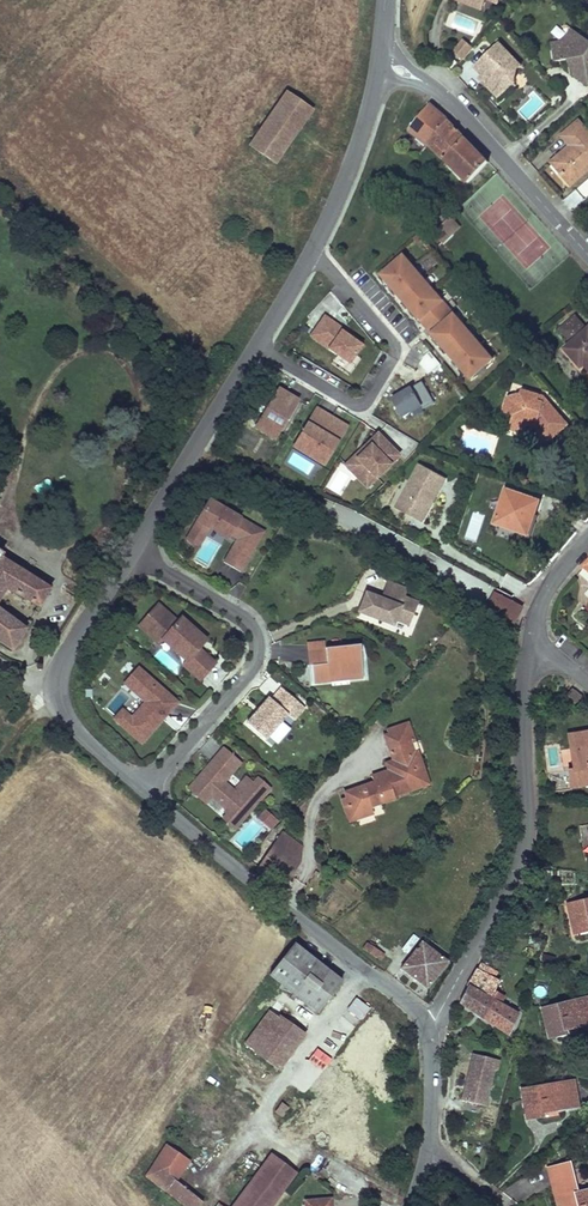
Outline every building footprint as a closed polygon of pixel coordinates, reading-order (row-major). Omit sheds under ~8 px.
[(482,7),(465,0),(466,0),(456,0),(468,5),(480,10),(482,7)] [(572,30),(562,42),(552,43),(553,61),(568,60),(575,67),(569,75),(575,80),(584,87),(587,83),(587,43),(572,30)] [(462,38),(451,52),(462,60),(473,47),(462,38)] [(520,68),(498,45),(474,68),(482,76),(486,81),(483,84),(489,89),(498,99),(507,91),(501,86),(517,71),(520,68)] [(501,86),(507,91),(514,84),(517,71),(501,86)] [(430,99),(418,89),(399,120),(410,130),(429,106),(426,103),(430,99)] [(311,111),(287,94),(261,131),(286,148),(311,111)] [(437,113),(429,106),(410,130),(409,131),(426,147),(427,145),(447,121),(437,113)] [(488,162),(447,121),(427,145),(444,160),(437,170),(442,173),(448,165),(468,185),(488,162)] [(579,121),(561,136),(571,147),(575,151),(560,164),(566,172),(562,175),(571,186),(587,171),(587,132),(579,121)] [(526,124),(521,128),(525,133),(530,128),(526,124)] [(286,148),(261,131),(251,146),(276,163),(286,148)] [(402,141),(405,137),(395,134),(393,147),(403,146),(402,141)] [(575,151),(571,147),(551,163),(562,175),(566,172),(560,164),(575,151)] [(398,168),(392,166),(388,179),(395,181),(398,168)] [(442,173),(437,170),(434,176),(438,179),(442,173)] [(427,184),(412,171),(406,179),(421,193),(421,191),(427,184)] [(433,189),(427,184),(421,191),(427,196),(433,189)] [(459,227),(451,218),(441,226),(450,236),(459,227)] [(450,236),(441,226),(433,234),(442,244),(450,236)] [(448,307),(404,256),(381,276),(425,327),(448,307)] [(432,335),(442,325),(438,320),(450,310),(448,307),(425,327),(432,335)] [(493,360),(450,310),(438,320),(442,325),(432,335),(471,380),(493,360)] [(363,344),(351,335),(350,338),(342,332),(343,330),(325,317),(311,337),(337,355),(349,364),(355,355),(363,344)] [(576,318),(561,331),(573,344),(566,350),(582,368),(585,365),(587,369),(587,332),(576,318)] [(435,403),(423,382),(392,400),(402,418),(422,407),(423,410),(435,403)] [(275,439),(298,401),(278,390),(256,427),(275,439)] [(521,391),(518,402),(508,399),(502,414),(512,417),(509,426),(521,431),(527,428),(535,431),(547,444),(568,427),(551,407),(541,404),(538,403),(539,398),(521,391)] [(347,427),(317,409),(315,412),(345,430),(347,427)] [(327,460),(345,430),(315,412),(297,442),(327,460)] [(507,431),(524,437),(527,428),(521,431),(509,426),(507,431)] [(376,479),(399,457),(377,434),(368,444),(370,446),(357,459),(354,457),(345,466),(354,476),(363,467),(376,479)] [(327,460),(297,442),(293,448),(324,466),(327,460)] [(357,459),(370,446),(368,444),(354,457),(357,459)] [(376,479),(363,467),(354,476),(366,488),(376,479)] [(420,525),(442,484),(415,470),(394,511),(420,525)] [(519,479),(517,485),(523,487),(525,481),(519,479)] [(533,524),(540,503),(507,491),(495,524),(525,535),(529,523),(533,524)] [(213,500),(190,540),(200,546),(212,527),(240,544),(229,562),(244,571),(266,532),(213,500)] [(466,538),(476,541),(484,515),(473,512),(466,538)] [(6,589),(38,606),(49,589),(0,558),(0,598),(6,589)] [(384,600),(370,594),(362,611),(397,624),(399,620),(411,624),(420,604),(407,598),(410,591),(390,583),(384,600)] [(513,625),(522,606),(501,595),(489,617),(511,628),(513,625)] [(180,623),(161,605),(142,626),(159,641),(166,640),(169,636),(193,658),(190,661),(190,669),(203,680),(213,669),(218,664),(201,649),(198,646),(206,637),(184,619),(180,623)] [(11,650),(24,629),(0,611),(0,642),(11,650)] [(166,640),(190,661),(193,658),(169,636),(166,640)] [(198,646),(201,649),(209,640),(206,637),(198,646)] [(328,643),(313,646),(314,658),(316,685),(367,680),(363,646),(328,649),(328,643)] [(128,684),(150,702),(149,696),(138,686),(148,675),(141,669),(128,684)] [(149,696),(150,702),(134,719),(125,711),(118,719),(144,742),(163,721),(165,718),(163,716),(166,713),(169,715),(179,703),(148,675),(138,686),(149,696)] [(263,708),(249,724),(268,740),(290,715),(297,721),(308,709),(284,688),(274,700),(271,698),(263,708)] [(572,690),(564,698),(574,706),(581,698),(572,690)] [(410,739),(402,722),(382,730),(385,736),(388,744),(384,745),(390,759),(392,764),(391,767),(385,770),(369,777),(372,783),(381,803),(395,797),(394,795),(392,791),(407,784),(409,789),(419,784),(424,772),(420,762),(416,764),(411,754),(407,756),(401,743),(406,741),(410,739)] [(569,740),(573,770),(569,771),(571,787),(585,785),(584,781),(587,780),(587,737),(569,740)] [(416,764),(420,762),(414,748),(410,750),(406,741),(401,743),(407,756),(411,754),(416,764)] [(242,763),(226,751),(207,774),(194,789),(208,802),(214,796),(233,809),(227,817),(239,828),(272,788),(261,780),(258,784),(249,779),(236,791),(226,783),(242,763)] [(391,767),(392,764),(390,759),(382,762),(385,770),(391,767)] [(428,780),(426,777),(424,772),(419,784),(424,782),(428,780)] [(363,788),(371,807),(381,803),(372,783),(363,788)] [(392,791),(394,795),(409,789),(407,784),(392,791)] [(371,807),(363,788),(340,787),(342,791),(338,794),(350,824),(374,813),(371,807)] [(267,809),(260,815),(272,827),(279,821),(267,809)] [(283,834),(275,844),(300,862),(301,848),(283,834)] [(300,862),(275,844),(256,871),(283,890),(300,862)] [(571,904),(578,932),(587,930),(587,900),(571,904)] [(408,904),(401,910),(415,924),(421,917),(408,904)] [(571,904),(567,905),(574,933),(578,932),(571,904)] [(448,962),(421,942),(401,969),(427,989),(448,962)] [(342,982),(294,945),(270,976),(317,1013),(342,982)] [(384,955),(367,945),(364,950),(380,960),(384,955)] [(477,970),(460,1002),(509,1035),(518,1015),(488,998),(497,981),(486,975),(489,969),(482,964),(478,971),(477,970)] [(546,1009),(553,1038),(565,1034),(564,1030),(579,1026),(587,1024),(587,1005),(587,999),(546,1009)] [(271,1012),(259,1002),(234,1036),(245,1045),(271,1012)] [(546,1009),(542,1010),(549,1039),(553,1038),(546,1009)] [(283,1020),(271,1012),(245,1045),(244,1046),(257,1055),(283,1020)] [(304,1036),(283,1020),(257,1055),(278,1070),(304,1036)] [(486,1107),(493,1070),(496,1071),(498,1061),(472,1055),(466,1087),(468,1087),(467,1091),(465,1090),(462,1102),(486,1107)] [(573,1082),(567,1083),(572,1107),(576,1106),(574,1091),(573,1082)] [(572,1107),(567,1083),(525,1091),(530,1119),(542,1117),(542,1112),(572,1107)] [(525,1091),(521,1091),(526,1120),(530,1119),(525,1091)] [(288,1109),(282,1104),(274,1113),(281,1118),(288,1109)] [(152,1136),(132,1165),(185,1205),(200,1205),(202,1203),(174,1181),(188,1162),(152,1136)] [(296,1174),(271,1155),(259,1170),(285,1189),(296,1174)] [(548,1169),(557,1205),(564,1205),(587,1205),(587,1191),(574,1195),(566,1165),(548,1169)] [(259,1170),(232,1205),(273,1205),(285,1189),(259,1170)]
